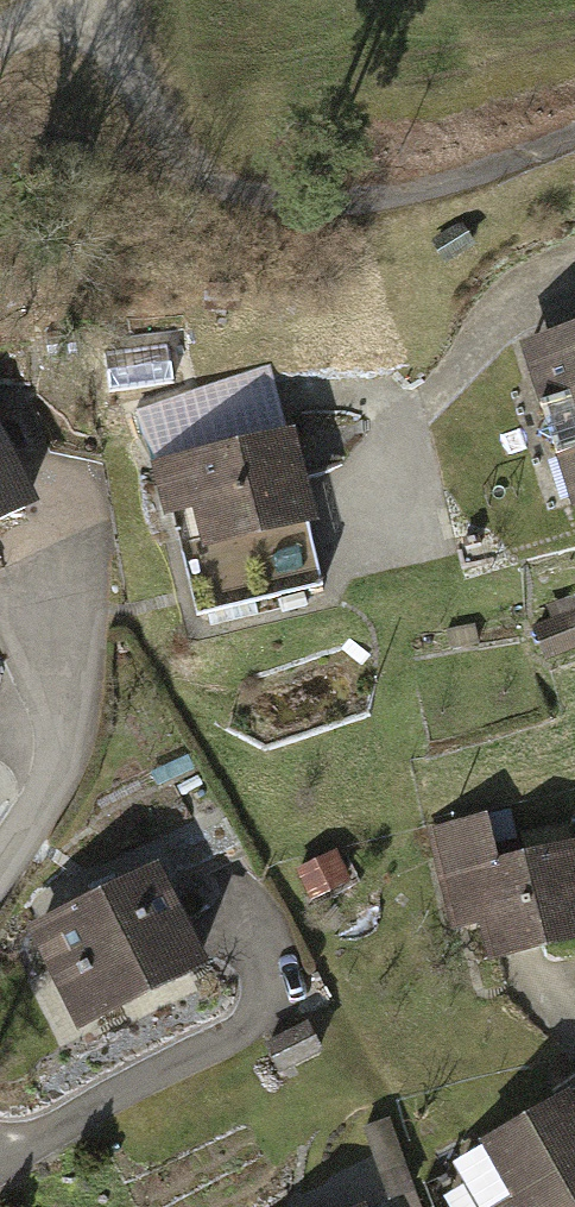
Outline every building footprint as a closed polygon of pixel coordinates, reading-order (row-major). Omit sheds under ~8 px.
[(517,342),(569,506),(574,504),(574,323),(517,342)] [(290,427),(147,461),(160,516),(171,513),(195,614),(320,584),(305,522),(312,520),(290,427)] [(33,501),(0,433),(0,517),(33,501)] [(426,828),(449,929),(476,923),(484,961),(574,940),(574,840),(493,859),(483,815),(426,828)] [(154,861),(23,925),(73,1029),(205,965),(154,861)] [(450,1153),(480,1206),(574,1206),(574,1105),(565,1088),(450,1153)] [(400,1115),(376,1121),(390,1187),(415,1182),(400,1115)]
